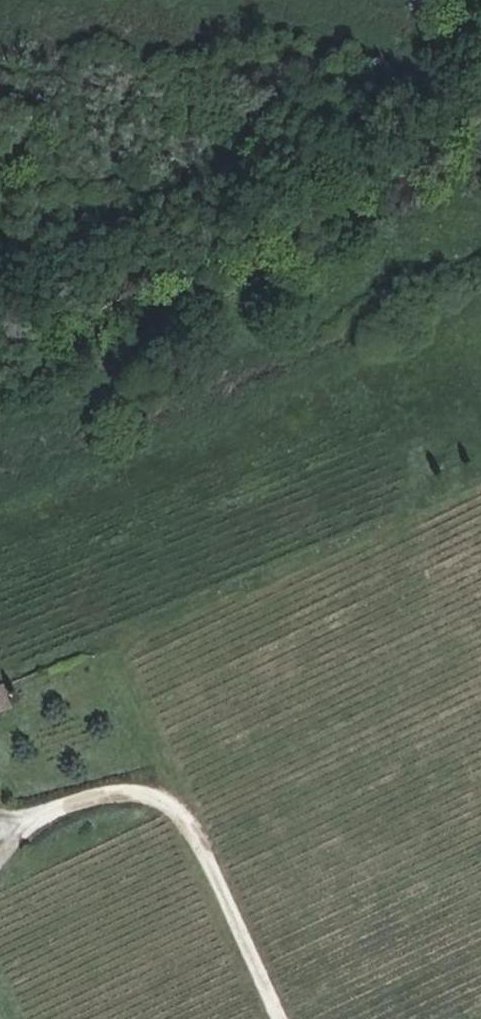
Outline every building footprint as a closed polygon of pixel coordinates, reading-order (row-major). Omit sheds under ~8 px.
[(0,701),(0,717),(11,712),(5,699),(0,701)]
